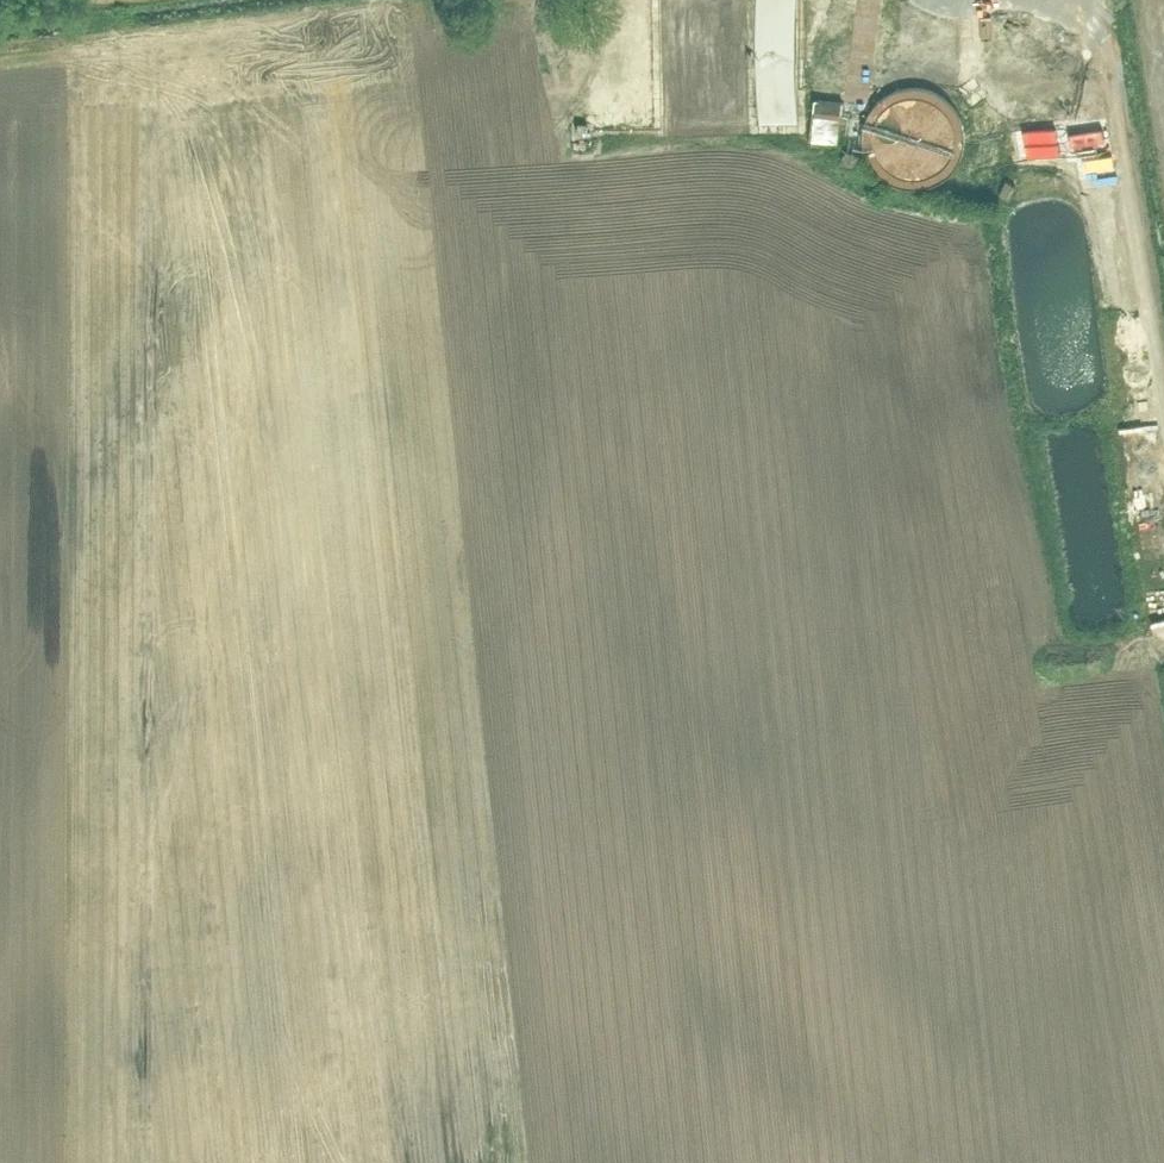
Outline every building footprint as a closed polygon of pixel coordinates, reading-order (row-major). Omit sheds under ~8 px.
[(898,185),(914,188),(929,185),(943,179),(954,168),(962,155),(965,140),(964,125),(958,109),(947,97),(933,88),(917,85),(900,86),(885,93),(873,104),(865,119),(862,135),(864,151),(871,166),(883,178),(898,185)] [(815,140),(843,141),(844,109),(817,107),(815,140)]
